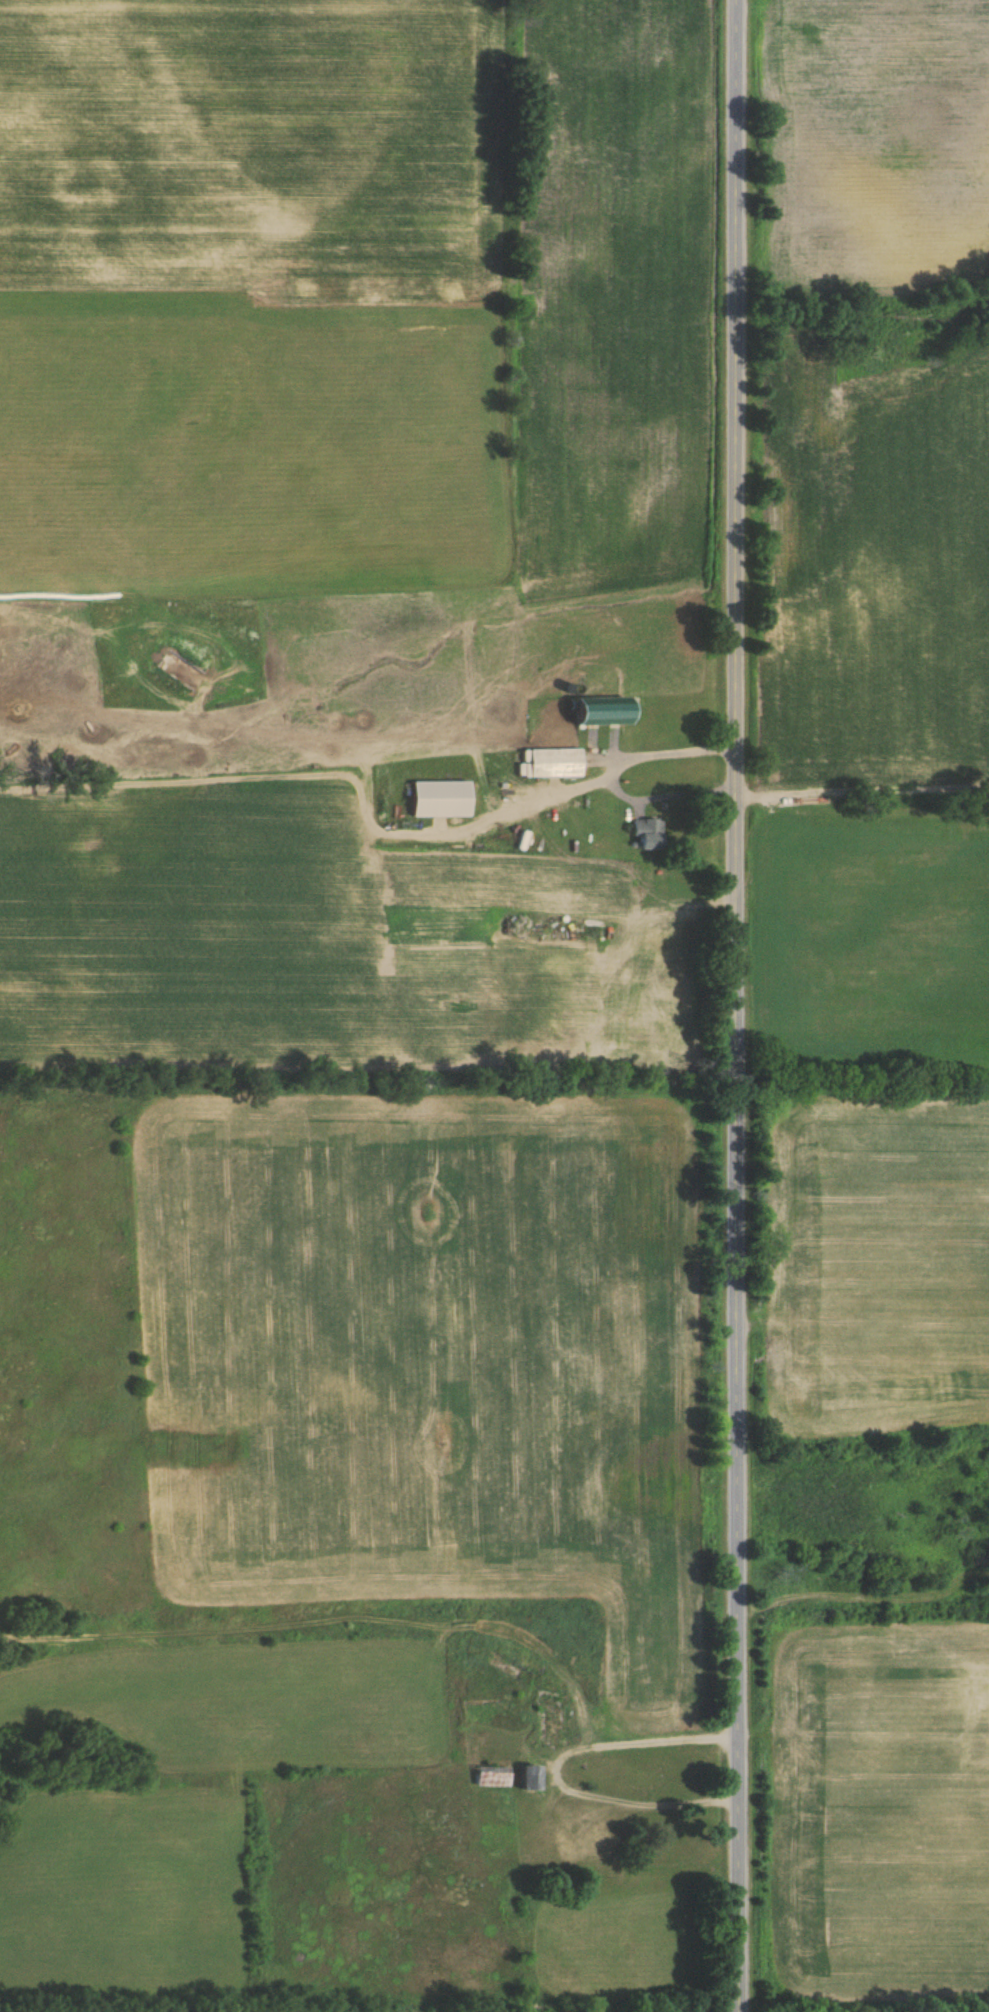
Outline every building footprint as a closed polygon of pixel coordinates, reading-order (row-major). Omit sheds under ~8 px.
[(626,698),(568,698),(568,725),(626,725),(626,698)] [(577,749),(526,749),(526,776),(577,776),(577,749)] [(467,781),(409,781),(409,817),(467,817),(467,781)] [(659,819),(631,819),(631,850),(659,850),(659,819)] [(535,1765),(516,1765),(516,1790),(535,1790),(535,1765)] [(474,1786),(505,1786),(505,1767),(474,1767),(474,1786)]
